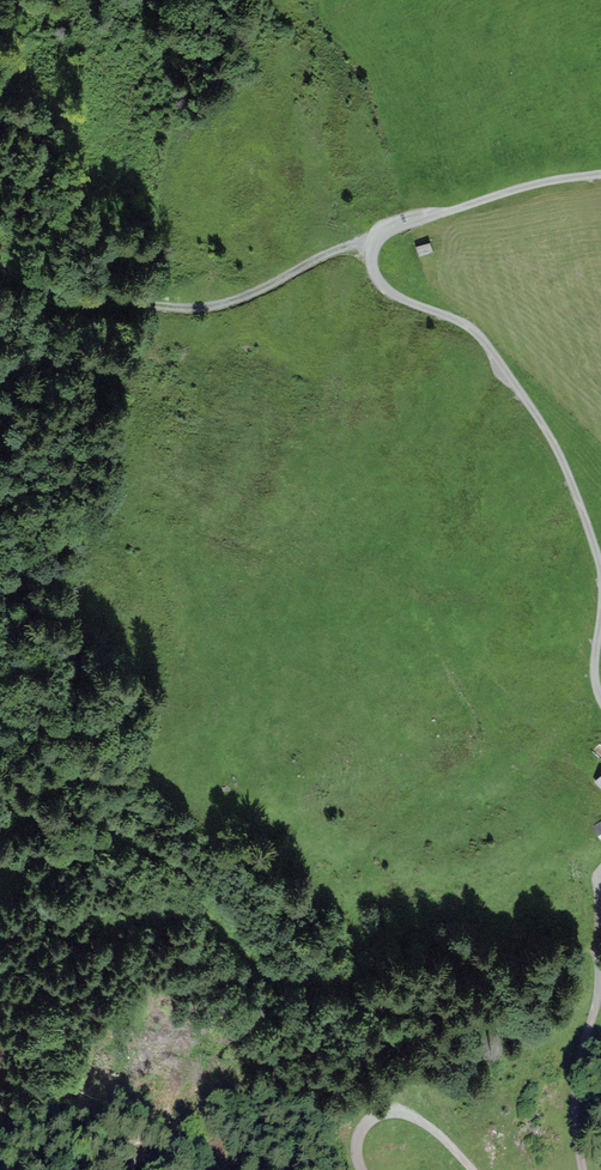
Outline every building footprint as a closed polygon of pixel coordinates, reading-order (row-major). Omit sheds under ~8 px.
[(432,243),(417,246),(419,255),(434,252),(432,243)]
